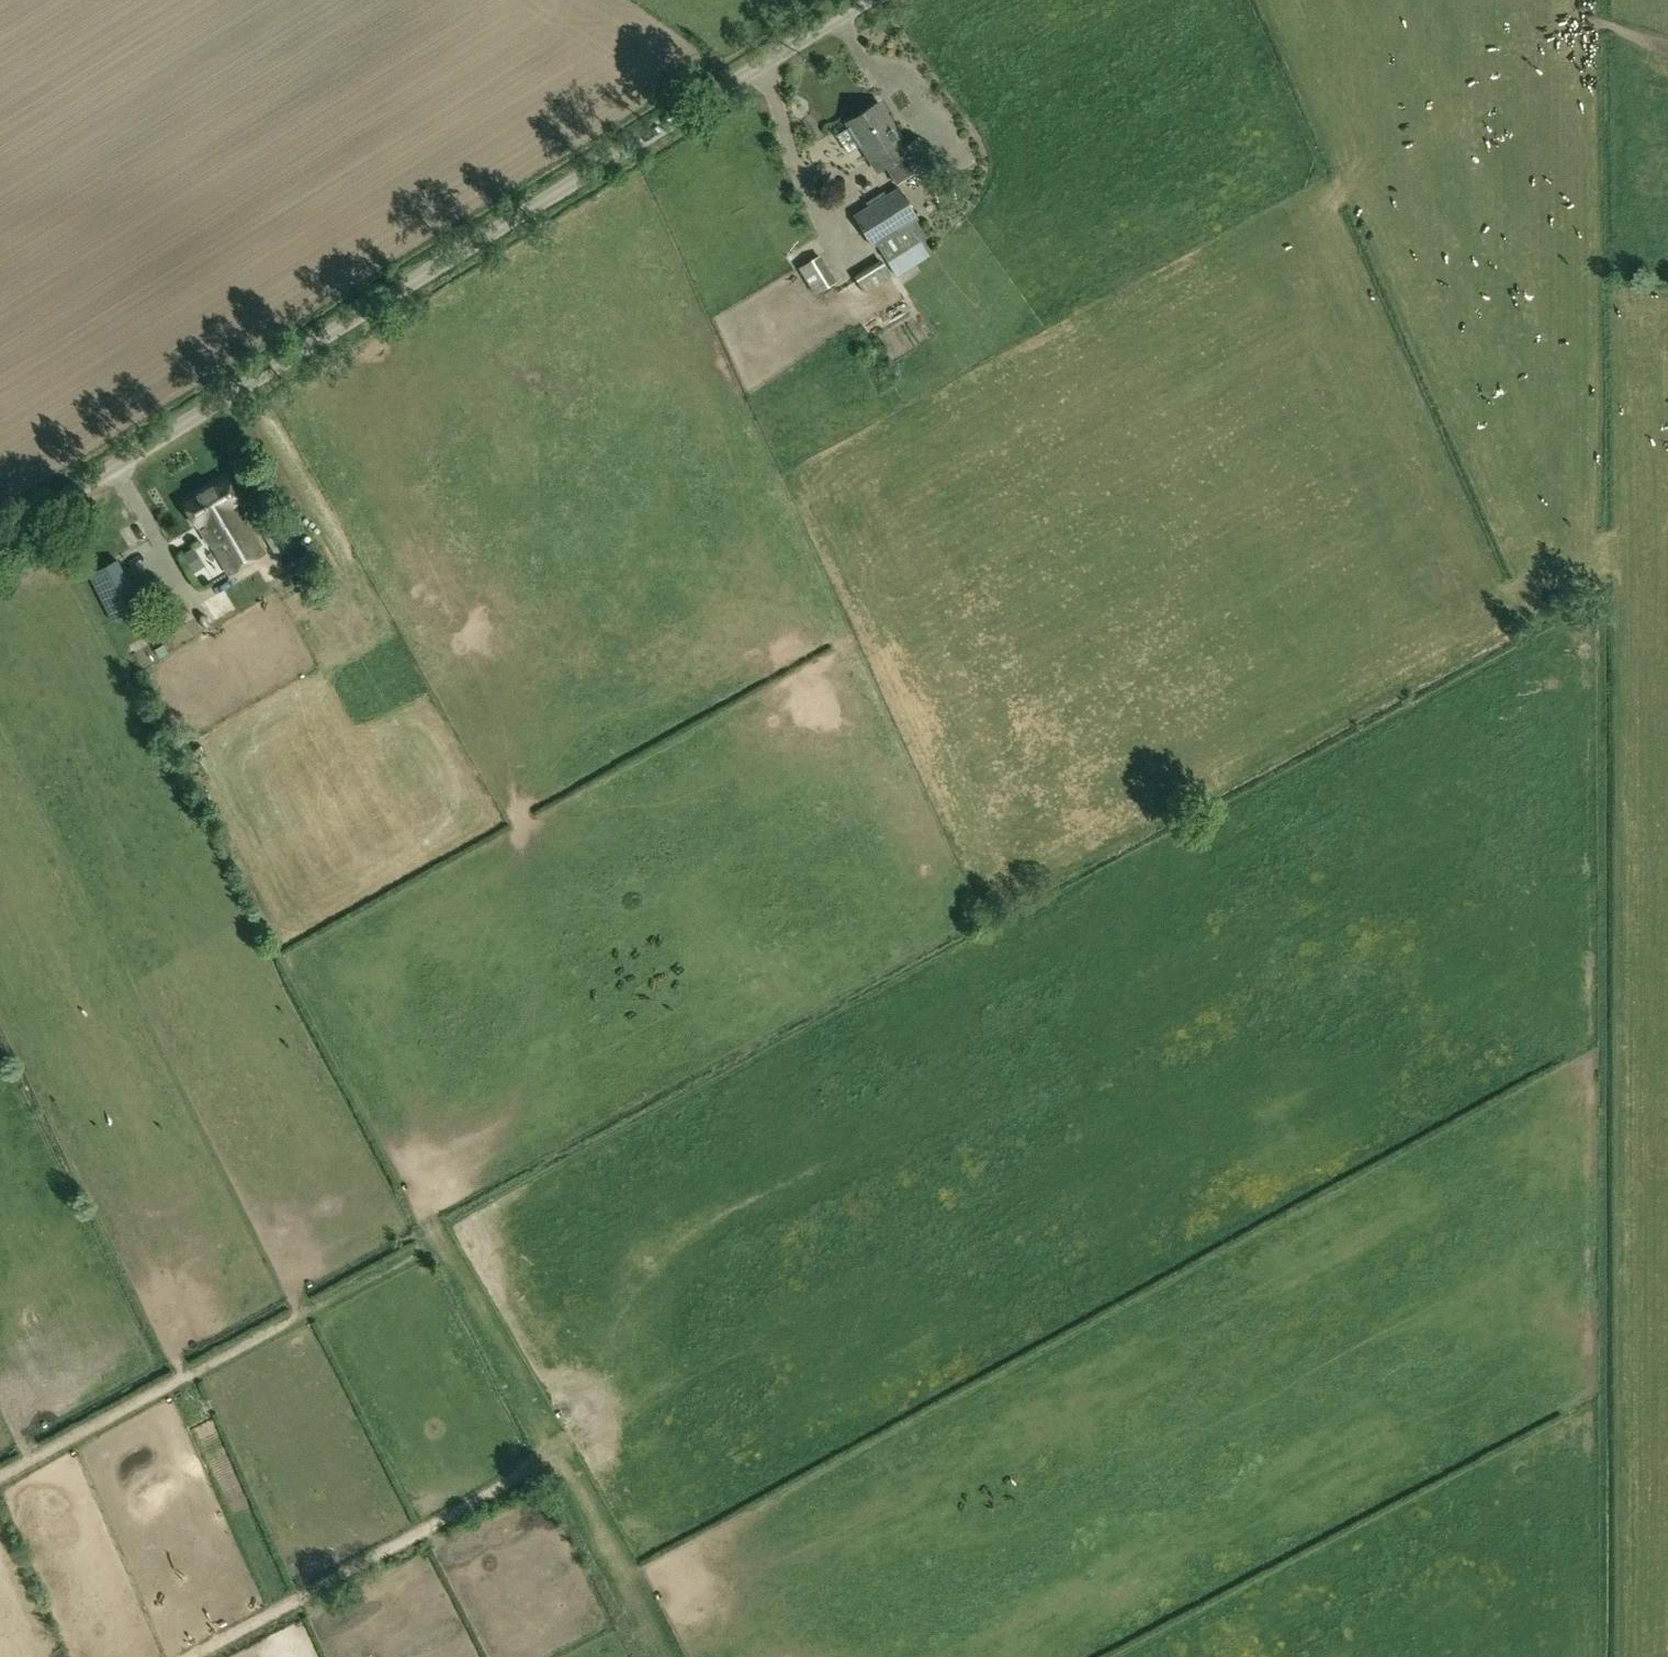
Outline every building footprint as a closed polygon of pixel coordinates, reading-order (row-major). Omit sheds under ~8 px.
[(908,143),(895,124),(880,100),(849,121),(880,168),(888,164),(899,181),(917,169),(914,164),(930,153),(919,135),(908,143)] [(919,219),(899,186),(887,194),(884,189),(872,197),(875,201),(854,214),(873,248),(877,245),(886,261),(927,236),(918,220),(919,219)] [(815,256),(800,267),(819,294),(834,284),(815,256)] [(856,275),(866,292),(892,275),(882,259),(856,275)] [(242,503),(226,477),(183,502),(196,526),(200,524),(229,573),(262,554),(234,507),(242,503)] [(282,539),(268,516),(257,523),(275,554),(295,542),(290,534),(282,539)] [(118,558),(89,573),(99,594),(129,580),(118,558)]
